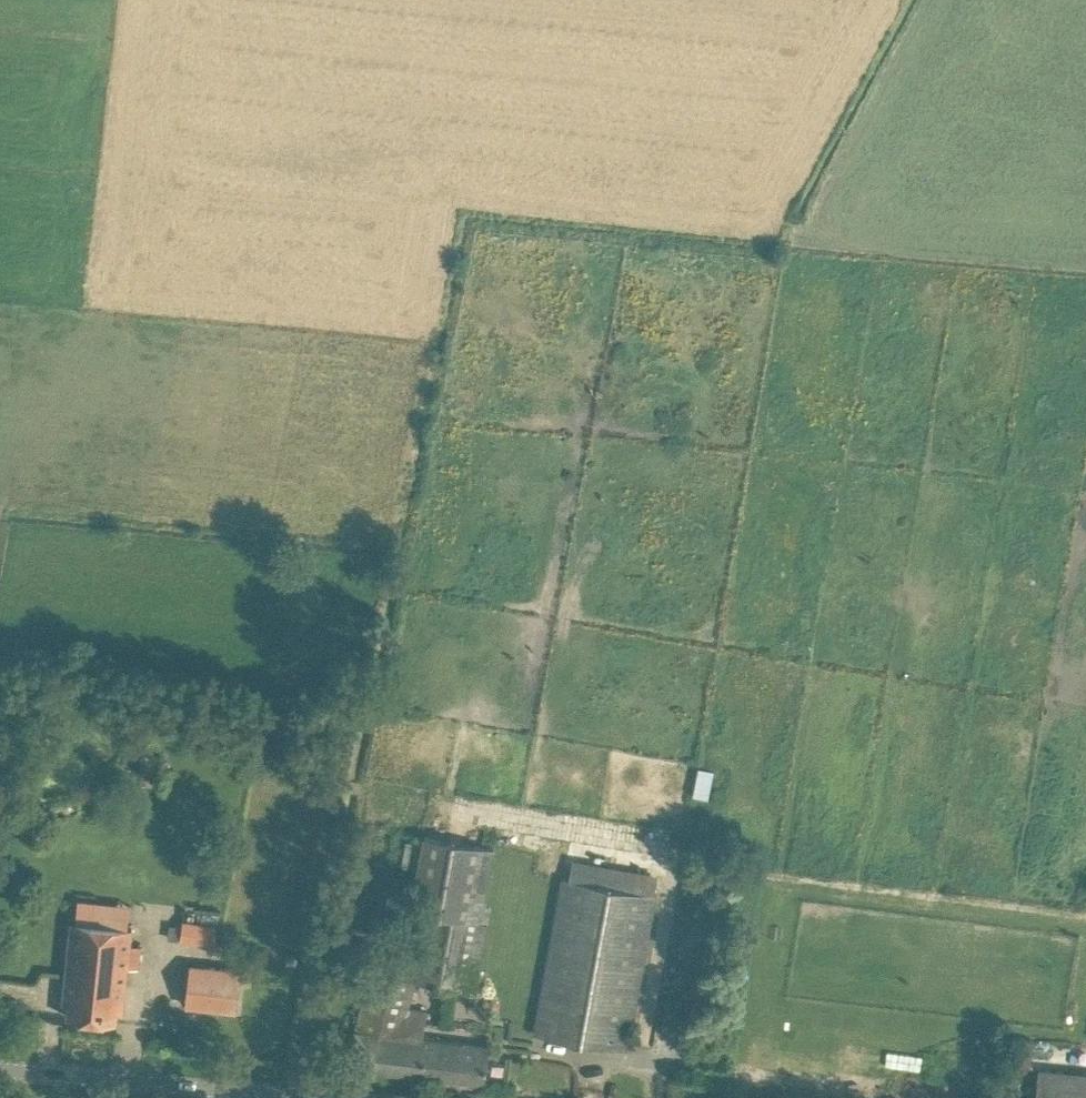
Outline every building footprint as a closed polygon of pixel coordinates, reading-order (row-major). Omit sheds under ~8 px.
[(308,690),(298,698),(307,710),(318,701),(308,690)] [(411,909),(422,911),(426,891),(483,901),(492,846),(424,835),(423,842),(418,872),(411,909)] [(407,840),(402,869),(418,872),(423,842),(407,840)] [(562,877),(538,1012),(534,1033),(628,1050),(656,894),(562,877)] [(422,911),(411,979),(416,980),(486,993),(489,972),(479,969),(492,903),(483,901),(426,891),(422,911)] [(73,920),(66,979),(64,1002),(69,1002),(68,1015),(117,1020),(118,1007),(124,1008),(128,965),(139,966),(141,944),(130,943),(132,927),(73,920)] [(184,920),(182,938),(215,942),(217,924),(184,920)] [(191,964),(188,988),(211,991),(210,1004),(206,1004),(206,1006),(236,1009),(240,969),(191,964)] [(353,1044),(348,1065),(420,1073),(486,1081),(490,1045),(466,1042),(443,1040),(424,1037),(427,1009),(410,1007),(416,980),(411,979),(368,970),(355,1032),(353,1042),(353,1043),(353,1044)] [(1043,1071),(1040,1097),(1085,1097),(1085,1075),(1043,1071)]
